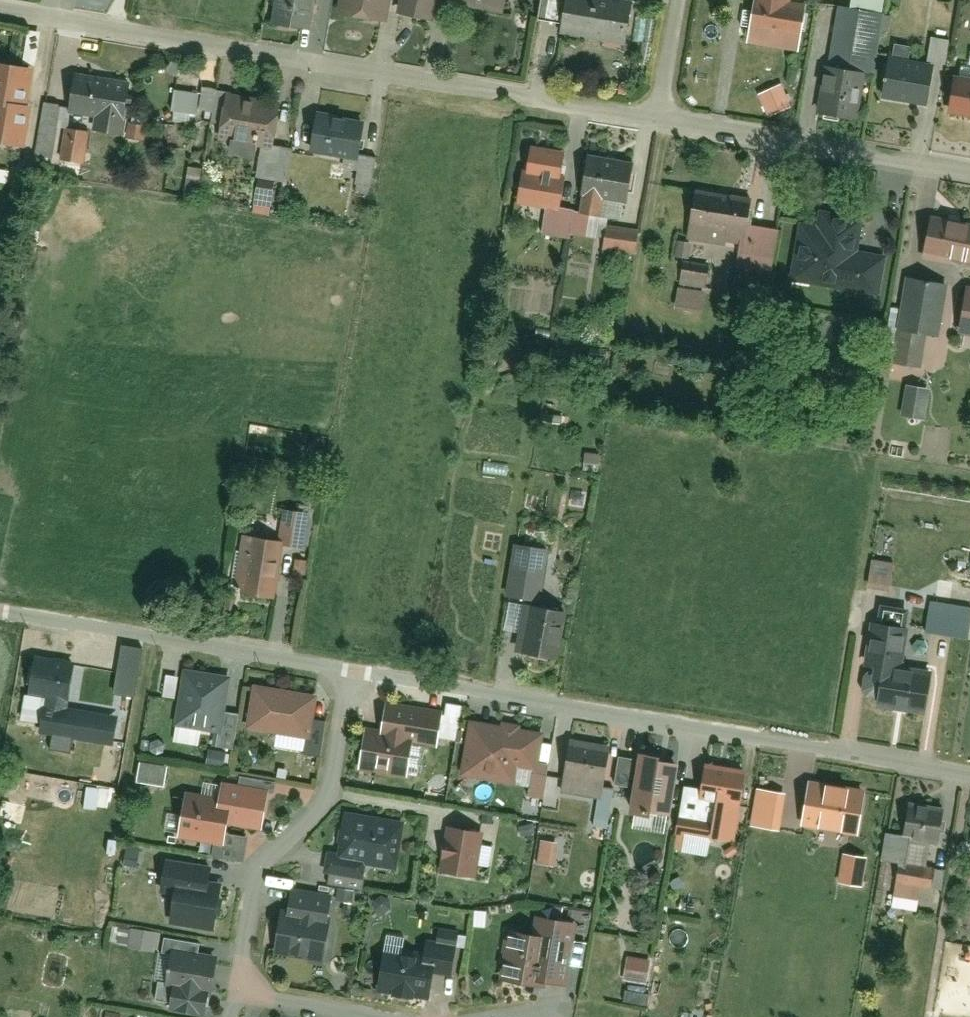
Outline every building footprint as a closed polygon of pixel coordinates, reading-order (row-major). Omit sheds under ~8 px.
[(268,28),(312,37),(319,0),(272,0),(268,28)] [(329,19),(379,28),(384,0),(332,0),(329,19)] [(392,17),(429,23),(433,0),(395,0),(392,17)] [(503,0),(452,0),(451,7),(500,15),(503,0)] [(788,0),(734,0),(749,2),(741,45),(797,54),(803,7),(787,5),(788,0)] [(559,3),(553,36),(624,47),(628,14),(559,3)] [(0,63),(0,139),(31,145),(43,70),(0,63)] [(925,72),(878,64),(873,99),(919,108),(925,72)] [(861,78),(817,71),(810,120),(854,127),(861,78)] [(134,86),(78,77),(71,113),(97,118),(96,130),(126,135),(134,86)] [(947,78),(939,115),(969,121),(969,82),(947,78)] [(221,140),(280,151),(287,109),(228,98),(221,140)] [(317,113),(311,150),(367,161),(375,124),(317,113)] [(511,206),(555,212),(563,160),(519,152),(511,206)] [(565,199),(628,208),(633,172),(571,164),(565,199)] [(677,238),(735,248),(744,204),(686,194),(677,238)] [(782,284),(879,300),(886,260),(862,255),(867,223),(811,214),(807,228),(801,227),(795,226),(782,284)] [(924,221),(916,260),(969,270),(969,228),(924,221)] [(641,232),(602,226),(598,251),(636,258),(641,232)] [(935,342),(944,290),(900,283),(886,370),(920,375),(926,341),(935,342)] [(969,339),(969,294),(958,292),(950,336),(969,339)] [(288,515),(285,544),(304,546),(309,517),(288,515)] [(248,537),(239,594),(276,600),(285,544),(248,537)] [(529,604),(522,653),(562,662),(571,608),(543,603),(552,551),(518,545),(509,599),(529,604)] [(876,624),(866,695),(883,698),(882,707),(932,714),(936,674),(908,669),(914,628),(876,624)] [(43,735),(116,748),(121,713),(76,705),(80,670),(39,663),(31,696),(50,700),(43,735)] [(188,663),(176,728),(224,735),(236,671),(188,663)] [(257,687),(249,729),(315,741),(322,698),(257,687)] [(419,745),(439,749),(444,713),(388,703),(384,730),(368,727),(360,767),(413,776),(419,745)] [(473,719),(466,773),(521,782),(524,768),(552,772),(558,735),(473,719)] [(604,800),(613,745),(572,739),(567,766),(563,793),(604,800)] [(636,811),(680,818),(688,764),(646,757),(636,811)] [(749,773),(706,767),(702,798),(744,805),(749,773)] [(222,802),(186,796),(179,839),(233,849),(238,828),(266,833),(272,792),(224,784),(222,802)] [(895,839),(936,849),(943,814),(900,806),(895,839)] [(332,844),(326,874),(365,882),(369,867),(400,872),(409,824),(347,813),(341,846),(332,844)] [(723,820),(685,814),(682,832),(719,838),(723,820)] [(449,828),(442,870),(480,878),(488,834),(449,828)] [(0,854),(0,868),(10,870),(13,857),(0,854)] [(177,920),(222,927),(231,871),(167,861),(163,892),(182,896),(177,920)] [(926,871),(895,866),(893,885),(924,890),(926,871)] [(281,954),(326,961),(337,903),(293,895),(281,954)] [(547,933),(512,929),(504,980),(575,991),(585,921),(550,916),(547,933)] [(465,950),(439,945),(435,970),(461,974),(465,950)] [(164,1008),(212,1016),(223,960),(173,952),(164,1008)] [(386,961),(380,993),(430,1001),(435,970),(386,961)]
